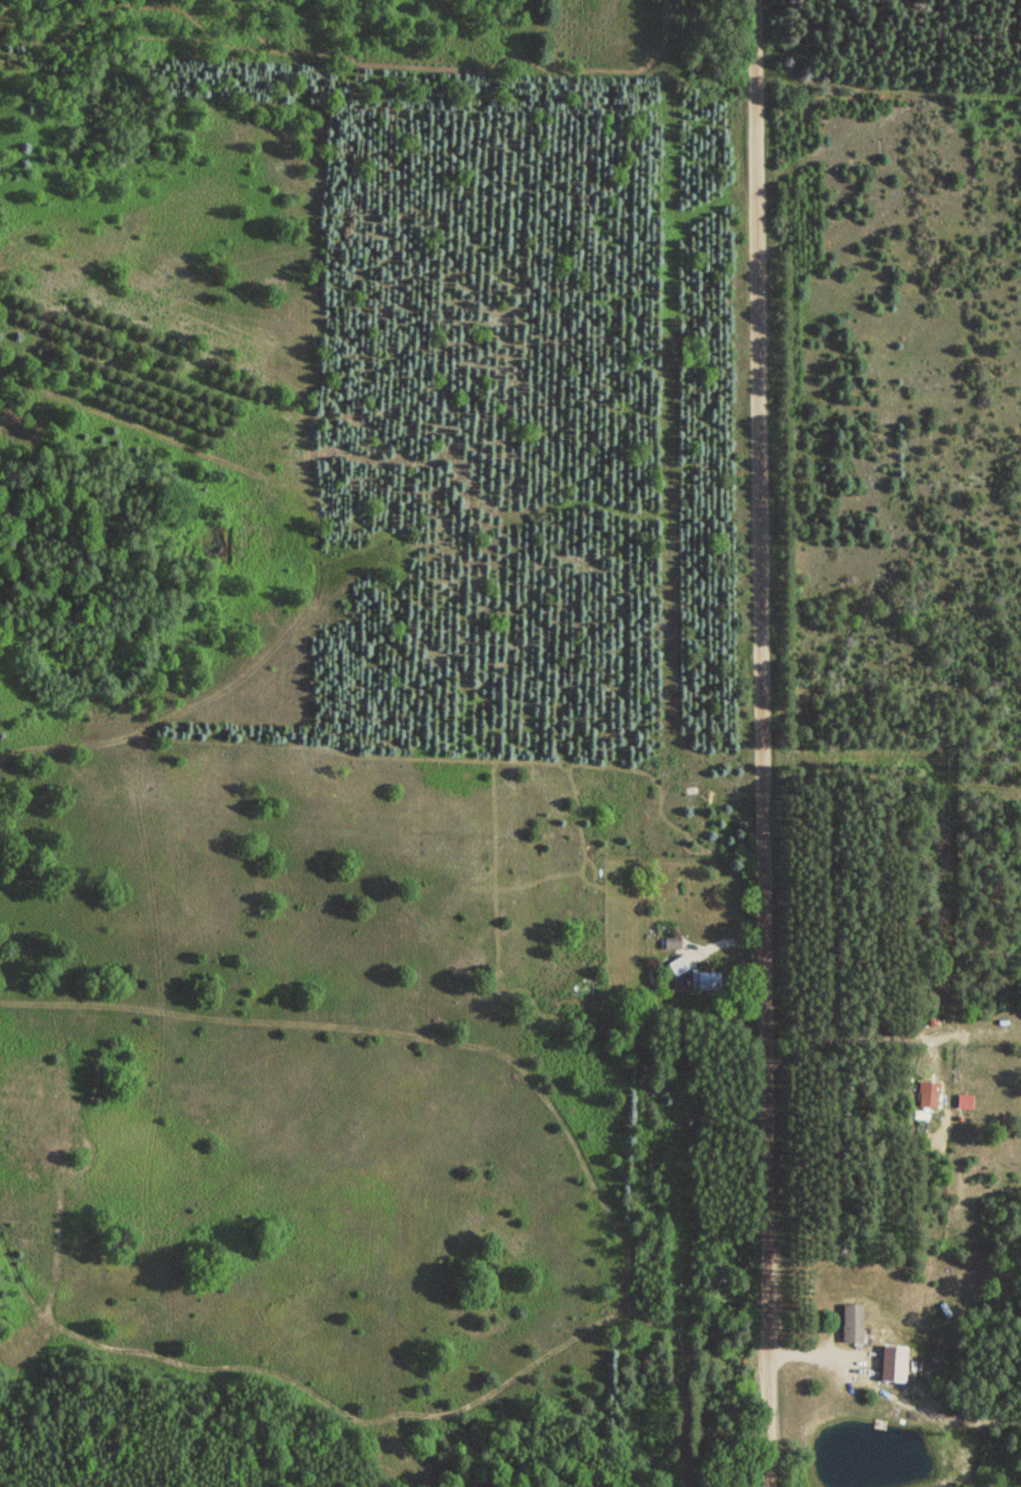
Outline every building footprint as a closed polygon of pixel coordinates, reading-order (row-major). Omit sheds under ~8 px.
[(679,938),(660,938),(660,948),(678,948),(679,938)] [(666,961),(670,975),(687,970),(683,956),(666,961)] [(935,1108),(935,1093),(918,1093),(918,1108),(935,1108)] [(860,1304),(839,1304),(839,1342),(860,1342),(860,1304)] [(901,1381),(901,1346),(877,1346),(877,1381),(901,1381)]
